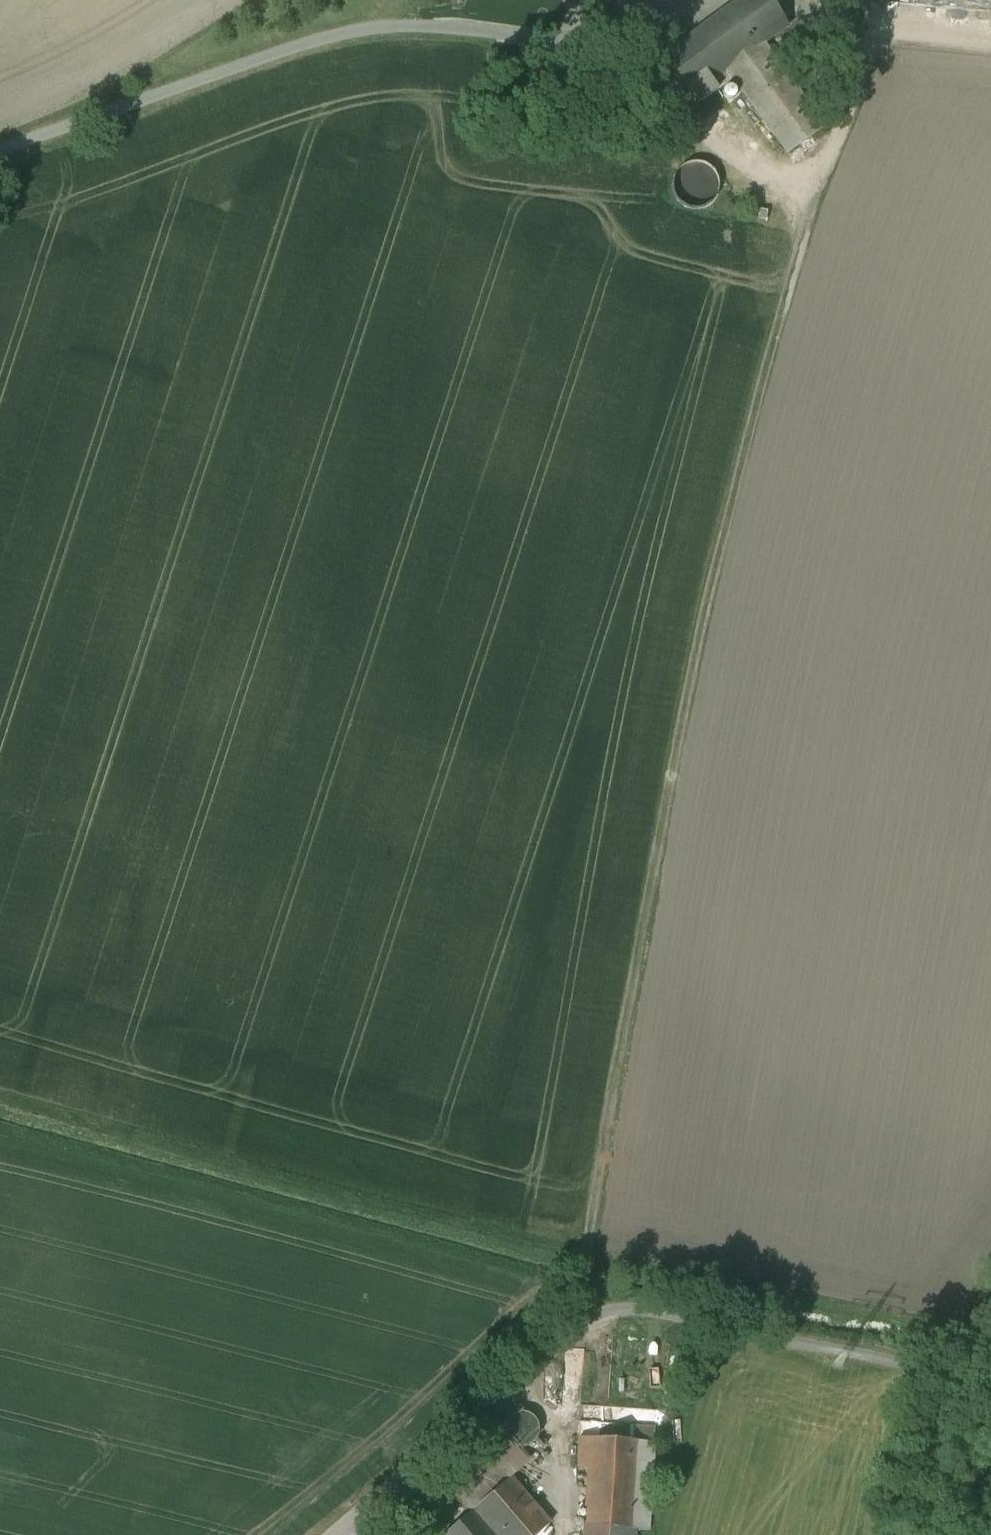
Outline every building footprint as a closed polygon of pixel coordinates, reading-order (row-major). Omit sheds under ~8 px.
[(769,0),(740,0),(661,57),(744,170),(765,154),(718,90),(734,78),(789,153),(823,128),(761,44),(787,25),(769,0)] [(701,164),(693,164),(686,166),(678,172),(675,179),(674,189),(676,196),(682,203),(689,206),(697,207),(705,205),(709,202),(714,197),(717,186),(716,178),(712,172),(708,168),(701,164)] [(532,1417),(527,1414),(522,1413),(517,1414),(512,1416),(508,1420),(506,1425),(505,1430),(506,1435),(509,1440),(513,1443),(518,1445),(524,1446),(529,1444),(533,1441),(536,1436),(538,1431),(538,1426),(536,1421),(532,1417)] [(576,1439),(574,1469),(585,1470),(580,1534),(628,1534),(629,1534),(648,1534),(655,1445),(576,1439)] [(514,1472),(440,1534),(528,1534),(525,1531),(548,1512),(514,1472)]
